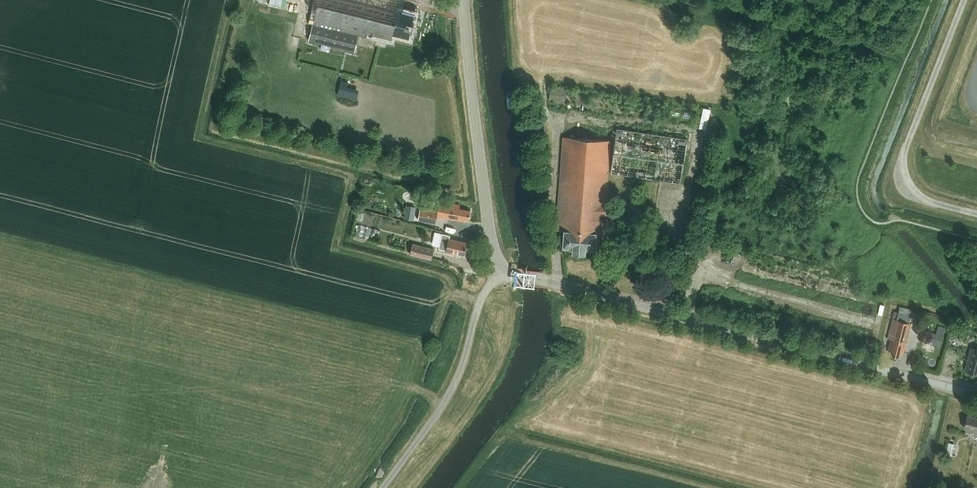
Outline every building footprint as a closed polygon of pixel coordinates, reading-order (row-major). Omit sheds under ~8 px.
[(313,24),(308,41),(313,42),(312,45),(322,48),(322,44),(355,53),(359,36),(366,38),(367,34),(392,40),(393,34),(410,38),(415,14),(402,11),(404,0),(313,0),(308,23),(313,24)] [(565,103),(567,88),(552,86),(550,101),(565,103)] [(683,178),(689,138),(646,131),(652,137),(656,138),(655,139),(661,145),(659,159),(663,162),(656,168),(656,170),(649,169),(656,176),(659,173),(668,174),(671,177),(671,173),(677,178),(678,173),(683,178)] [(606,216),(607,205),(604,205),(610,141),(563,137),(557,222),(560,222),(559,230),(565,231),(563,247),(573,248),(573,252),(585,253),(585,249),(595,250),(596,234),(599,234),(601,216),(606,216)] [(420,208),(418,220),(436,223),(437,216),(464,221),(465,219),(469,220),(470,211),(459,209),(460,205),(439,201),(438,208),(427,207),(427,210),(420,208)] [(621,217),(623,207),(613,206),(611,216),(621,217)] [(405,220),(413,222),(417,209),(409,207),(405,220)] [(465,255),(467,243),(449,239),(450,235),(442,233),(438,249),(447,251),(447,253),(453,254),(454,252),(465,255)] [(434,248),(413,243),(410,254),(431,259),(434,248)] [(903,354),(911,323),(908,323),(911,310),(899,307),(895,319),(893,319),(888,338),(891,339),(888,350),(891,351),(890,354),(899,357),(900,353),(903,354)] [(961,337),(963,330),(956,327),(954,334),(961,337)] [(943,336),(935,334),(932,345),(940,347),(943,336)] [(971,347),(964,371),(976,374),(976,349),(971,347)] [(967,416),(964,428),(966,428),(965,431),(976,434),(976,418),(967,416)] [(949,442),(946,454),(952,455),(955,444),(949,442)]
